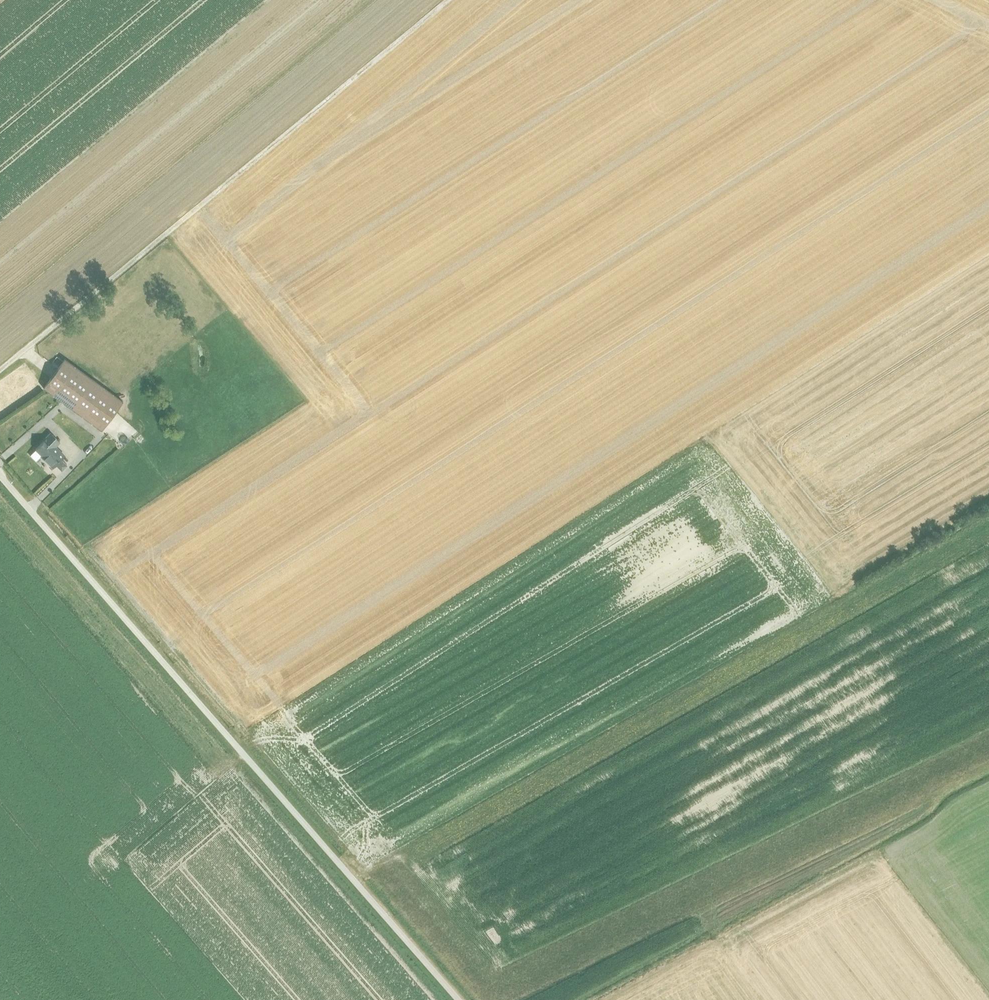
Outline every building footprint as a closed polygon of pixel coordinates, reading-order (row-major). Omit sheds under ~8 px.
[(65,358),(43,387),(101,430),(123,401),(65,358)] [(41,385),(25,363),(0,381),(0,413),(41,385)] [(51,432),(35,448),(41,455),(53,467),(56,464),(61,469),(67,463),(62,458),(65,454),(56,446),(60,441),(51,432)] [(11,445),(1,454),(6,460),(16,450),(11,445)] [(779,814),(779,829),(787,829),(787,814),(779,814)]
